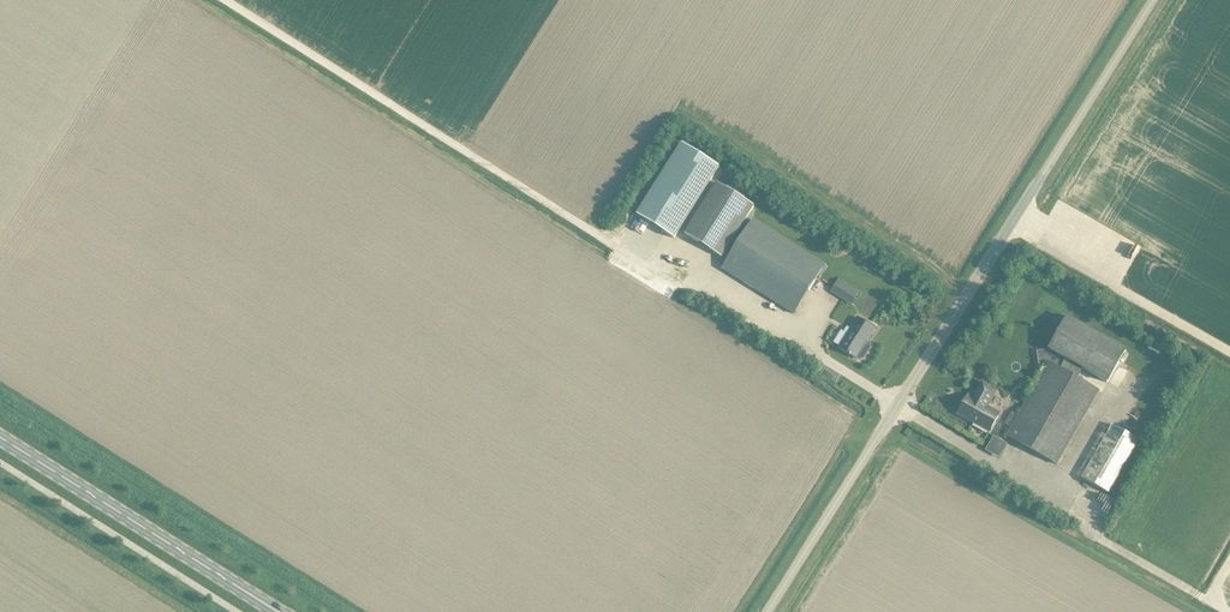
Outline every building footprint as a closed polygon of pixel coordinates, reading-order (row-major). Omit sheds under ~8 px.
[(681,144),(636,215),(673,238),(718,167),(681,144)] [(754,204),(717,181),(685,232),(722,255),(754,204)] [(722,268),(782,306),(793,313),(824,264),(753,218),(722,268)] [(851,286),(839,279),(831,291),(843,299),(851,286)] [(856,358),(875,328),(857,317),(838,347),(856,358)] [(1068,318),(1049,350),(1065,359),(1082,369),(1106,382),(1125,350),(1068,318)] [(1065,359),(1059,369),(1076,379),(1082,369),(1065,359)] [(1048,362),(1008,433),(1006,435),(1056,464),(1098,391),(1076,379),(1059,369),(1048,362)] [(967,396),(957,413),(989,431),(999,414),(987,407),(996,390),(981,382),(972,398),(967,396)] [(1139,440),(1112,424),(1081,477),(1108,493),(1139,440)]
